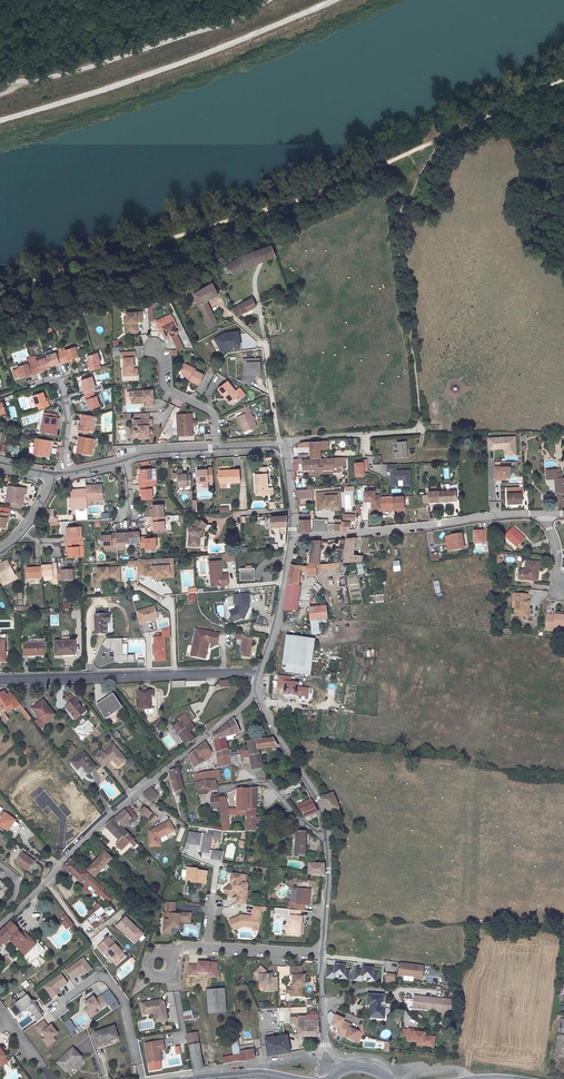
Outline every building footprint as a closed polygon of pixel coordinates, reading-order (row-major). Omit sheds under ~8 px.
[(280,254),(275,243),(257,249),(260,263),(280,254)] [(226,265),(222,268),(228,274),(231,271),(234,274),(247,266),(260,263),(257,249),(241,256),(226,265)] [(206,300),(218,294),(212,283),(193,293),(210,327),(217,323),(206,300)] [(243,313),(251,309),(254,307),(256,306),(252,299),(233,309),(237,316),(243,313)] [(142,322),(141,312),(126,313),(127,320),(127,323),(125,323),(125,333),(135,332),(134,323),(137,322),(142,322)] [(167,320),(166,317),(156,321),(160,330),(162,328),(164,331),(167,338),(177,333),(174,328),(172,324),(175,323),(172,318),(167,320)] [(239,347),(237,330),(223,332),(212,338),(220,353),(228,348),(239,347)] [(61,352),(64,363),(69,361),(68,360),(73,358),(79,356),(75,346),(65,349),(65,351),(61,352)] [(56,352),(46,355),(47,357),(49,366),(55,364),(59,363),(60,364),(64,363),(61,352),(57,354),(56,352)] [(87,356),(89,362),(90,366),(88,366),(90,371),(100,367),(99,363),(100,362),(97,352),(87,356)] [(135,356),(135,352),(120,353),(121,358),(123,358),(124,369),(123,369),(123,376),(134,375),(135,374),(135,371),(134,369),(133,358),(134,358),(135,356)] [(40,371),(44,369),(50,367),(49,366),(47,357),(36,360),(37,362),(32,363),(36,374),(40,372),(40,371)] [(259,358),(242,359),(242,376),(239,381),(250,387),(253,379),(253,375),(260,375),(259,358)] [(36,374),(32,363),(28,365),(27,363),(17,366),(21,377),(26,375),(31,374),(31,375),(36,374)] [(195,368),(185,364),(181,374),(190,378),(189,380),(198,384),(202,374),(194,370),(195,368)] [(92,376),(81,379),(83,385),(85,389),(83,390),(85,395),(93,392),(95,391),(94,387),(95,386),(92,376)] [(238,395),(227,381),(217,388),(224,397),(225,396),(227,398),(230,401),(238,395)] [(153,390),(131,391),(132,401),(144,401),(145,403),(145,406),(154,406),(153,390)] [(43,392),(33,395),(36,405),(37,405),(39,409),(49,406),(48,401),(46,402),(45,397),(43,392)] [(86,399),(87,403),(89,409),(100,406),(97,396),(95,396),(93,392),(85,395),(83,395),(85,399),(86,399)] [(242,414),(236,417),(243,431),(256,425),(249,411),(250,410),(247,404),(240,408),(242,414)] [(93,416),(82,414),(81,420),(80,424),(79,424),(78,429),(88,430),(89,426),(91,426),(93,416)] [(191,414),(176,414),(177,436),(192,435),(191,425),(194,425),(194,421),(191,421),(191,414)] [(57,426),(59,418),(44,415),(41,432),(54,434),(55,426),(57,426)] [(138,438),(148,438),(148,434),(148,429),(148,425),(151,425),(151,419),(134,420),(134,426),(134,434),(138,434),(138,438)] [(129,435),(133,439),(138,438),(138,434),(134,434),(134,426),(132,426),(129,430),(129,435)] [(91,455),(94,439),(79,436),(77,444),(79,445),(78,453),(91,455)] [(514,436),(486,437),(487,450),(503,450),(503,457),(516,456),(514,436)] [(47,457),(48,448),(50,449),(52,440),(36,438),(33,454),(47,457)] [(407,457),(405,441),(395,442),(396,452),(392,452),(392,458),(407,457)] [(315,443),(306,445),(306,448),(316,447),(317,456),(326,455),(325,449),(331,449),(331,448),(334,447),(333,442),(315,443)] [(9,444),(8,451),(13,451),(13,454),(19,454),(19,445),(9,444)] [(305,458),(300,458),(300,462),(308,462),(309,468),(339,467),(339,456),(331,457),(331,458),(314,459),(314,458),(305,458)] [(396,470),(396,464),(386,464),(386,472),(389,472),(389,487),(397,487),(397,481),(402,480),(402,487),(410,487),(410,470),(396,470)] [(509,466),(493,466),(493,481),(505,481),(505,479),(510,479),(509,466)] [(268,494),(267,474),(266,467),(260,468),(260,474),(255,474),(255,484),(257,484),(257,494),(268,494)] [(211,482),(213,482),(212,468),(207,468),(207,469),(197,470),(197,481),(203,480),(208,480),(208,482),(211,482)] [(558,468),(550,469),(551,478),(558,477),(559,477),(558,472),(558,468)] [(150,479),(151,479),(151,469),(140,469),(140,475),(140,480),(139,480),(139,485),(150,484),(150,479)] [(178,479),(178,487),(187,486),(191,486),(191,474),(182,474),(182,469),(177,469),(177,473),(178,479)] [(239,469),(230,470),(230,472),(220,472),(221,473),(221,480),(221,483),(240,482),(239,469)] [(103,486),(94,487),(94,484),(86,485),(86,489),(87,501),(103,500),(103,486)] [(150,484),(139,485),(139,489),(141,489),(141,494),(142,499),(152,499),(152,489),(150,489),(150,484)] [(7,485),(5,502),(11,502),(10,507),(22,508),(23,495),(21,495),(22,487),(7,485)] [(319,486),(302,488),(303,495),(314,494),(315,494),(319,494),(319,486)] [(512,487),(511,501),(525,501),(525,492),(527,492),(527,487),(512,487)] [(459,488),(456,488),(433,490),(433,499),(459,497),(459,488)] [(69,492),(70,505),(87,504),(87,501),(86,489),(77,489),(77,491),(69,492)] [(343,489),(323,489),(323,505),(332,505),(332,503),(337,503),(337,505),(346,505),(346,495),(343,495),(343,489)] [(397,493),(384,493),(384,497),(384,502),(397,502),(397,504),(400,504),(400,507),(407,507),(407,493),(397,493)] [(151,511),(151,517),(162,516),(164,516),(163,504),(152,505),(153,509),(153,511),(151,511)] [(76,520),(87,519),(87,509),(75,510),(76,520)] [(314,510),(304,510),(304,519),(304,529),(314,529),(314,510)] [(0,511),(0,527),(6,528),(6,522),(7,517),(9,517),(9,512),(0,511)] [(162,521),(162,516),(151,517),(152,522),(153,522),(154,526),(154,532),(165,531),(164,521),(162,521)] [(287,516),(270,517),(270,519),(266,519),(267,526),(271,526),(271,527),(286,526),(287,516)] [(339,521),(339,528),(353,527),(353,518),(345,518),(345,519),(344,519),(344,521),(339,521)] [(189,532),(189,546),(199,547),(200,536),(199,536),(201,531),(202,531),(207,526),(202,521),(201,522),(198,520),(191,527),(192,527),(190,532),(189,532)] [(65,537),(66,542),(77,542),(76,537),(78,537),(77,526),(66,527),(67,533),(67,537),(65,537)] [(475,529),(471,530),(472,542),(486,541),(485,527),(479,528),(479,529),(475,529)] [(511,527),(503,536),(515,547),(523,538),(511,527)] [(141,542),(140,537),(140,531),(135,532),(134,532),(134,530),(128,531),(129,543),(141,542)] [(129,543),(128,531),(122,531),(122,533),(120,533),(116,533),(117,544),(117,550),(124,549),(124,543),(129,543)] [(111,535),(107,535),(100,535),(101,546),(112,545),(112,544),(117,544),(116,533),(111,533),(111,535)] [(461,534),(449,535),(450,549),(462,549),(461,534)] [(359,535),(350,536),(345,558),(363,558),(364,553),(357,552),(359,535)] [(140,537),(141,542),(141,548),(145,547),(146,549),(156,548),(155,537),(150,538),(145,538),(145,536),(140,537)] [(348,536),(337,537),(337,559),(340,559),(343,558),(348,536)] [(324,538),(315,539),(309,559),(319,559),(324,538)] [(68,547),(68,551),(68,557),(79,557),(78,546),(77,546),(77,542),(66,542),(66,547),(68,547)] [(429,553),(430,560),(438,559),(437,552),(429,553)] [(224,553),(224,561),(235,561),(235,553),(224,553)] [(296,560),(287,606),(298,606),(304,566),(307,566),(308,573),(316,572),(316,567),(317,567),(317,565),(320,565),(320,560),(307,562),(296,560)] [(392,561),(393,572),(401,571),(400,560),(392,561)] [(220,561),(209,562),(211,586),(228,585),(227,576),(221,577),(221,574),(220,561)] [(535,562),(524,562),(524,580),(536,580),(536,574),(535,574),(535,562)] [(0,564),(0,582),(0,583),(15,575),(9,563),(2,567),(0,564)] [(52,565),(47,566),(41,566),(42,577),(52,576),(52,575),(57,574),(57,569),(57,563),(52,564),(52,565)] [(165,574),(173,574),(172,564),(168,565),(169,572),(165,573),(165,574)] [(168,565),(143,566),(144,575),(153,575),(153,578),(157,577),(161,577),(165,577),(165,574),(165,573),(169,572),(168,565)] [(36,568),(32,568),(26,568),(27,579),(42,579),(42,577),(41,566),(36,566),(36,568)] [(72,570),(66,570),(62,570),(62,568),(57,569),(58,580),(62,580),(62,581),(73,581),(72,570)] [(97,576),(93,576),(94,588),(102,587),(102,582),(101,580),(115,579),(115,568),(97,569),(97,576)] [(119,581),(119,568),(115,568),(115,579),(101,580),(102,582),(119,581)] [(254,580),(254,568),(240,568),(240,580),(254,580)] [(316,582),(312,588),(317,591),(321,586),(316,582)] [(249,603),(248,594),(232,595),(233,605),(234,605),(234,607),(233,609),(228,610),(232,624),(243,620),(248,608),(248,603),(249,603)] [(526,596),(512,594),(512,599),(514,599),(513,613),(526,615),(527,606),(524,605),(526,596)] [(157,619),(153,606),(135,611),(139,626),(145,624),(145,622),(157,619)] [(309,607),(310,619),(326,618),(325,606),(309,607)] [(554,613),(554,615),(546,615),(545,630),(553,630),(553,628),(563,628),(563,614),(554,613)] [(109,615),(104,615),(97,616),(95,616),(96,634),(106,634),(106,623),(109,622),(109,615)] [(161,628),(161,635),(152,636),(153,661),(166,661),(166,637),(171,637),(170,628),(161,628)] [(216,644),(218,634),(195,629),(191,647),(194,647),(192,655),(203,657),(206,642),(207,643),(216,644)] [(8,653),(5,653),(4,641),(6,640),(6,634),(0,634),(0,660),(5,660),(5,662),(9,661),(8,653)] [(313,638),(288,635),(285,669),(310,672),(313,638)] [(249,653),(250,647),(251,639),(243,638),(241,651),(242,652),(242,656),(250,658),(250,653),(249,653)] [(55,642),(55,655),(62,655),(62,654),(74,654),(74,641),(69,641),(55,642)] [(28,656),(28,653),(31,653),(32,656),(44,656),(43,642),(27,643),(27,645),(23,645),(23,656),(28,656)] [(191,647),(189,655),(204,659),(207,643),(206,642),(203,657),(192,655),(194,647),(191,647)] [(151,709),(150,690),(138,691),(139,709),(151,709)] [(1,711),(5,709),(12,704),(14,707),(15,708),(20,705),(10,692),(6,695),(5,694),(3,691),(0,693),(0,710),(1,711)] [(70,694),(64,698),(69,704),(65,707),(76,719),(85,712),(70,694)] [(111,714),(115,712),(121,708),(112,695),(104,700),(105,702),(98,707),(106,719),(112,716),(111,714)] [(45,722),(54,715),(42,701),(34,707),(38,711),(35,713),(41,720),(42,718),(45,722)] [(5,709),(7,712),(14,707),(12,704),(5,709)] [(180,722),(172,727),(185,744),(186,746),(194,740),(189,732),(193,729),(189,723),(190,722),(184,714),(177,718),(180,722)] [(162,722),(159,719),(152,726),(155,729),(162,722)] [(240,733),(233,719),(213,736),(216,752),(227,750),(225,737),(240,733)] [(247,741),(249,750),(249,755),(259,754),(258,749),(277,746),(272,738),(247,741)] [(203,762),(207,759),(204,754),(210,750),(205,742),(188,755),(188,756),(186,757),(187,758),(184,759),(187,765),(192,762),(195,767),(203,761),(203,762)] [(71,755),(77,750),(73,744),(66,749),(71,755)] [(94,757),(102,767),(113,758),(114,760),(114,761),(117,766),(125,760),(113,745),(104,753),(102,751),(94,757)] [(216,752),(217,759),(229,758),(228,753),(227,750),(216,752)] [(239,751),(239,755),(240,758),(250,756),(249,755),(249,750),(247,750),(239,751)] [(229,765),(237,764),(236,759),(240,758),(239,755),(239,751),(228,753),(229,758),(217,759),(218,767),(229,765)] [(88,773),(95,768),(83,752),(71,762),(77,769),(82,766),(88,773)] [(250,756),(252,770),(262,768),(259,754),(249,755),(250,756)] [(81,778),(87,773),(82,766),(80,768),(81,770),(77,773),(81,778)] [(169,771),(175,796),(179,795),(178,791),(183,789),(178,768),(169,771)] [(145,777),(139,770),(133,775),(139,783),(145,777)] [(193,775),(196,790),(197,790),(217,787),(214,771),(193,775)] [(114,782),(109,776),(105,779),(107,782),(108,781),(111,784),(114,782)] [(27,800),(39,791),(32,783),(13,798),(24,812),(32,806),(27,800)] [(256,793),(260,793),(264,793),(263,786),(247,789),(246,810),(245,815),(245,831),(254,832),(254,824),(255,817),(255,809),(256,793)] [(151,788),(143,794),(150,802),(158,794),(151,788)] [(246,810),(247,789),(237,789),(236,810),(246,810)] [(335,792),(323,795),(329,812),(340,809),(335,792)] [(218,798),(219,807),(222,831),(229,830),(227,815),(227,810),(225,797),(218,798)] [(219,807),(218,798),(210,799),(211,808),(219,807)] [(318,812),(311,799),(298,804),(304,818),(318,812)] [(152,801),(150,802),(140,813),(146,819),(158,805),(152,801)] [(124,810),(132,818),(136,815),(128,807),(124,810)] [(131,821),(130,820),(132,818),(124,810),(119,814),(113,819),(121,827),(125,823),(127,824),(131,821)] [(15,824),(13,823),(15,820),(2,811),(0,814),(0,816),(2,818),(0,821),(0,825),(7,831),(9,829),(11,830),(15,824)] [(122,828),(121,827),(113,819),(111,820),(105,826),(120,841),(116,844),(122,850),(133,840),(122,828)] [(169,821),(148,831),(149,847),(161,847),(161,838),(175,832),(169,821)] [(222,826),(213,825),(212,834),(221,835),(222,826)] [(301,832),(296,832),(286,832),(286,835),(295,835),(295,855),(305,855),(305,832),(301,832)] [(112,858),(104,851),(87,870),(94,877),(112,858)] [(16,863),(27,871),(34,861),(23,853),(20,857),(18,856),(18,858),(19,858),(16,863)] [(56,859),(49,854),(47,858),(53,863),(56,859)] [(100,886),(99,885),(83,869),(82,870),(70,860),(64,867),(82,884),(85,881),(96,891),(100,886)] [(324,864),(308,863),(308,874),(325,876),(324,864)] [(197,869),(187,868),(186,880),(191,881),(195,881),(195,883),(205,884),(207,871),(197,870),(197,869)] [(247,875),(231,873),(229,884),(222,889),(231,899),(237,894),(236,903),(247,904),(249,885),(246,882),(247,875)] [(311,888),(298,887),(296,903),(290,902),(289,909),(305,910),(305,904),(310,905),(311,888)] [(177,902),(166,902),(166,912),(162,912),(162,916),(169,917),(169,911),(176,912),(177,902)] [(267,907),(253,905),(252,916),(242,915),(228,919),(234,931),(244,926),(252,927),(253,930),(259,931),(262,911),(267,911),(267,907)] [(98,910),(95,907),(88,913),(90,916),(98,910)] [(288,914),(290,914),(289,925),(287,925),(286,934),(302,935),(303,915),(301,915),(302,911),(288,910),(288,914)] [(169,919),(164,919),(163,934),(172,934),(172,929),(180,929),(180,921),(191,922),(191,913),(176,912),(169,911),(169,917),(169,919)] [(126,916),(117,926),(136,945),(146,934),(126,916)] [(69,918),(64,922),(68,927),(73,924),(69,918)] [(17,928),(11,921),(0,931),(0,939),(3,943),(8,937),(18,948),(20,946),(26,952),(33,946),(29,942),(31,940),(26,934),(23,937),(22,935),(16,929),(17,928)] [(107,927),(91,938),(95,944),(111,933),(107,927)] [(108,937),(97,947),(107,958),(110,955),(116,962),(118,962),(125,956),(108,937)] [(110,955),(107,958),(111,962),(113,961),(116,964),(118,962),(116,962),(110,955)] [(93,969),(84,956),(65,969),(71,978),(80,972),(83,977),(93,969)] [(334,967),(327,967),(326,978),(335,979),(335,975),(339,975),(339,980),(350,980),(351,969),(346,969),(347,964),(335,963),(334,967)] [(424,966),(401,963),(399,974),(415,976),(415,978),(422,979),(424,966)] [(264,986),(264,990),(278,990),(277,978),(269,978),(269,974),(266,974),(266,971),(261,966),(255,971),(259,974),(259,980),(259,986),(264,986)] [(363,970),(355,969),(354,981),(363,982),(364,977),(368,978),(367,982),(378,983),(379,972),(375,972),(375,967),(363,966),(363,970)] [(302,975),(302,967),(290,967),(290,973),(292,975),(292,986),(290,988),(290,993),(290,994),(292,996),(302,995),(302,986),(304,986),(304,975),(302,975)] [(61,973),(43,986),(52,999),(62,992),(59,988),(68,982),(61,973)] [(396,974),(387,973),(386,983),(395,984),(396,974)] [(222,988),(207,990),(211,1013),(225,1011),(222,988)] [(89,1007),(86,1009),(91,1017),(98,1012),(96,1009),(101,1006),(103,1009),(110,1003),(103,992),(96,996),(95,994),(85,1000),(89,1007)] [(38,1020),(44,1016),(28,993),(10,1006),(16,1016),(28,1007),(38,1020)] [(384,994),(367,993),(367,1005),(369,1005),(369,1018),(385,1019),(386,1006),(383,1006),(384,994)] [(456,998),(413,995),(412,1009),(455,1012),(456,998)] [(160,1001),(160,1000),(141,1003),(142,1012),(153,1010),(154,1013),(156,1022),(167,1020),(164,1003),(162,1003),(160,1001)] [(184,1020),(194,1018),(192,1010),(183,1012),(184,1020)] [(346,1019),(336,1014),(332,1024),(341,1028),(338,1034),(359,1043),(363,1033),(361,1032),(351,1028),(353,1024),(345,1020),(346,1019)] [(307,1020),(307,1016),(298,1017),(298,1037),(318,1036),(318,1020),(307,1020)] [(47,1047),(57,1040),(54,1036),(59,1033),(51,1023),(48,1025),(44,1019),(35,1026),(43,1037),(41,1039),(47,1047)] [(114,1026),(94,1033),(98,1045),(118,1038),(114,1026)] [(415,1028),(409,1028),(409,1030),(404,1030),(403,1036),(407,1036),(407,1041),(417,1042),(417,1046),(435,1048),(436,1035),(425,1034),(425,1032),(415,1031),(415,1028)] [(186,1035),(188,1042),(192,1042),(193,1045),(199,1044),(196,1033),(186,1035)] [(265,1039),(267,1048),(288,1044),(286,1035),(265,1039)] [(162,1040),(145,1043),(148,1063),(159,1061),(158,1056),(157,1055),(156,1053),(159,1050),(164,1049),(162,1040)] [(189,1045),(193,1069),(203,1067),(199,1044),(193,1045),(192,1042),(188,1042),(188,1046),(189,1045)] [(239,1046),(240,1054),(241,1061),(254,1058),(253,1044),(239,1046)] [(267,1048),(268,1056),(290,1052),(288,1044),(267,1048)] [(72,1047),(57,1062),(66,1071),(81,1056),(72,1047)] [(241,1061),(240,1054),(223,1057),(224,1064),(241,1061)]
